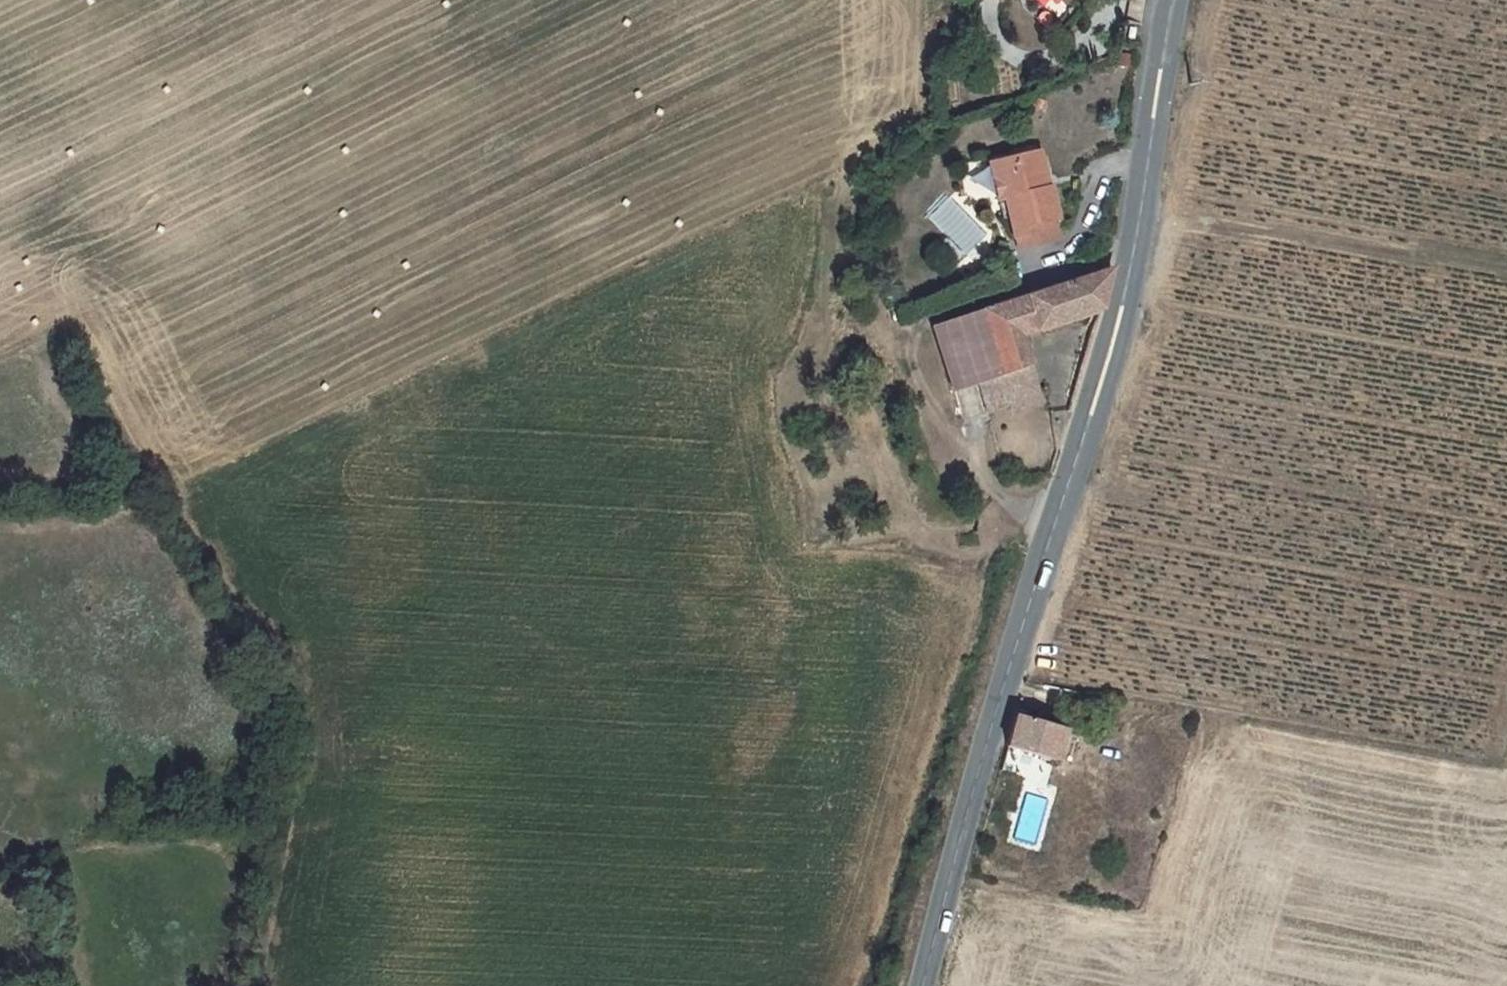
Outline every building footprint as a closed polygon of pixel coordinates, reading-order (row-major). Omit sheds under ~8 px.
[(1042,147),(1015,153),(1018,163),(1045,157),(1042,147)] [(1015,153),(989,160),(999,199),(1006,197),(1015,238),(1040,232),(1038,223),(1060,217),(1052,185),(1044,187),(1044,181),(1048,174),(1045,157),(1018,163),(1015,153)] [(1011,397),(1021,394),(1025,405),(1047,397),(1026,326),(1103,303),(1109,266),(933,324),(952,384),(976,376),(985,405),(1011,397)] [(982,416),(981,392),(960,393),(962,417),(982,416)] [(1021,394),(1011,397),(1015,408),(1025,405),(1021,394)] [(1046,710),(1043,722),(1061,727),(1064,715),(1046,710)] [(1043,722),(1023,717),(1015,748),(1062,760),(1070,730),(1061,727),(1043,722)]
